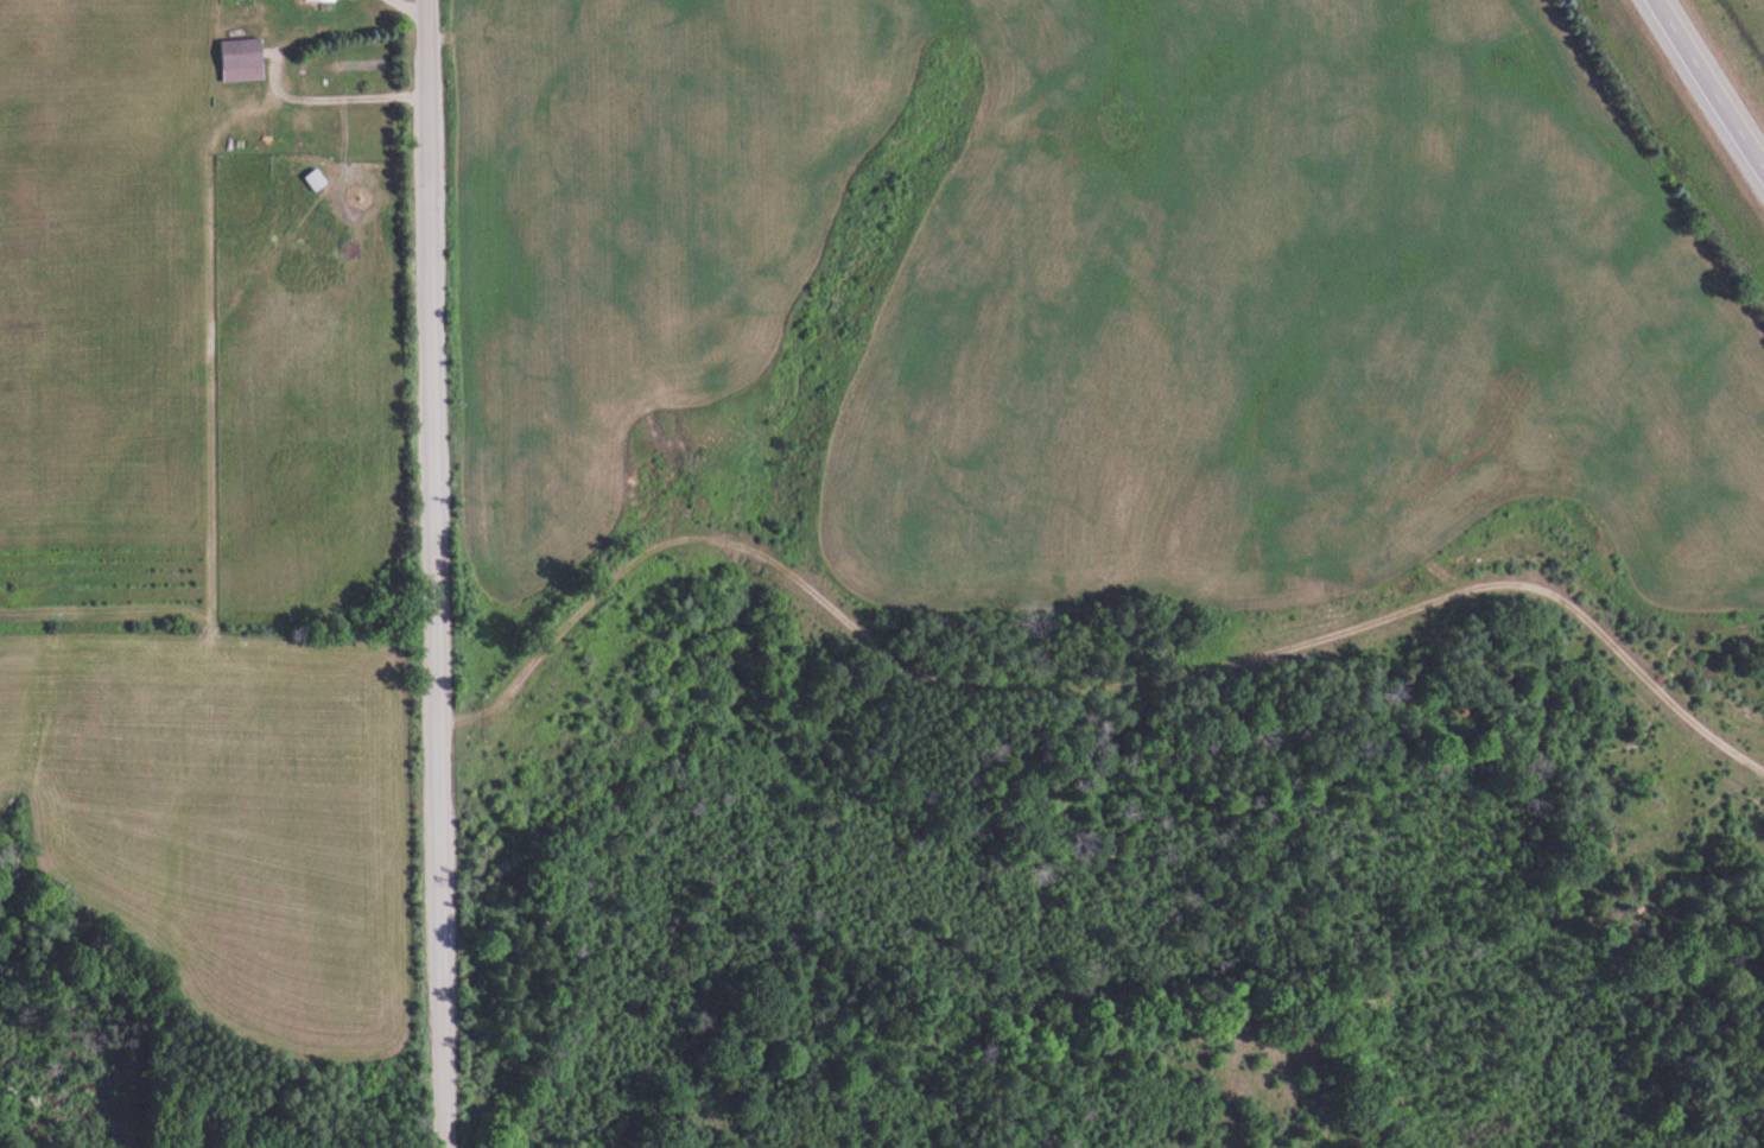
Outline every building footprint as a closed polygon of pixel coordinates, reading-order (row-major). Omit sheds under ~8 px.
[(264,69),(264,40),(223,41),(223,69),(264,69)] [(318,192),(329,183),(317,169),(306,179),(318,192)]
